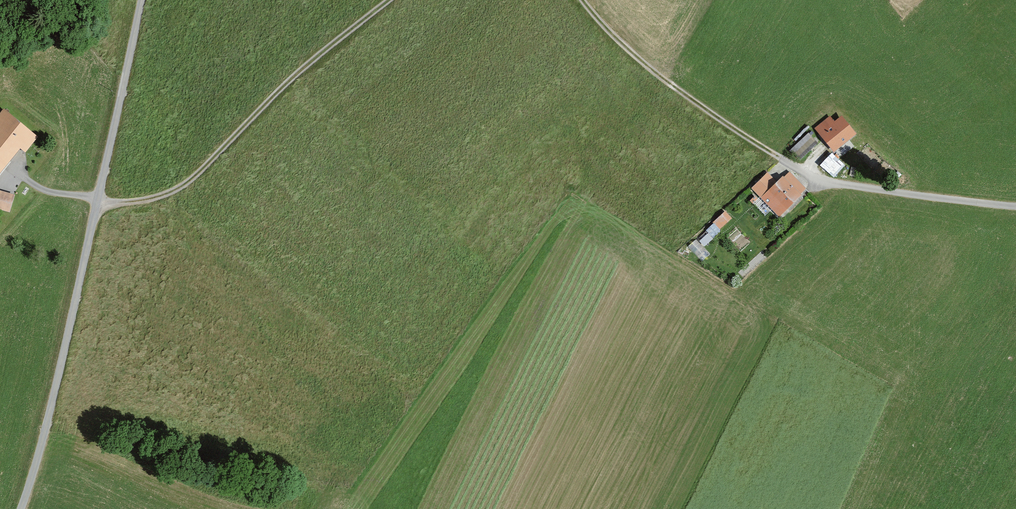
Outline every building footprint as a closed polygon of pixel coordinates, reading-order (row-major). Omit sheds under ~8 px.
[(35,131),(11,112),(0,125),(0,175),(35,131)] [(821,129),(839,150),(859,134),(847,120),(841,125),(834,118),(821,129)] [(790,148),(800,158),(819,140),(810,130),(790,148)] [(827,167),(838,178),(849,166),(838,155),(827,167)] [(758,187),(784,217),(810,194),(792,175),(781,185),(772,174),(758,187)] [(10,210),(14,195),(0,192),(0,207),(10,210)] [(715,235),(732,219),(727,214),(710,229),(715,235)]
